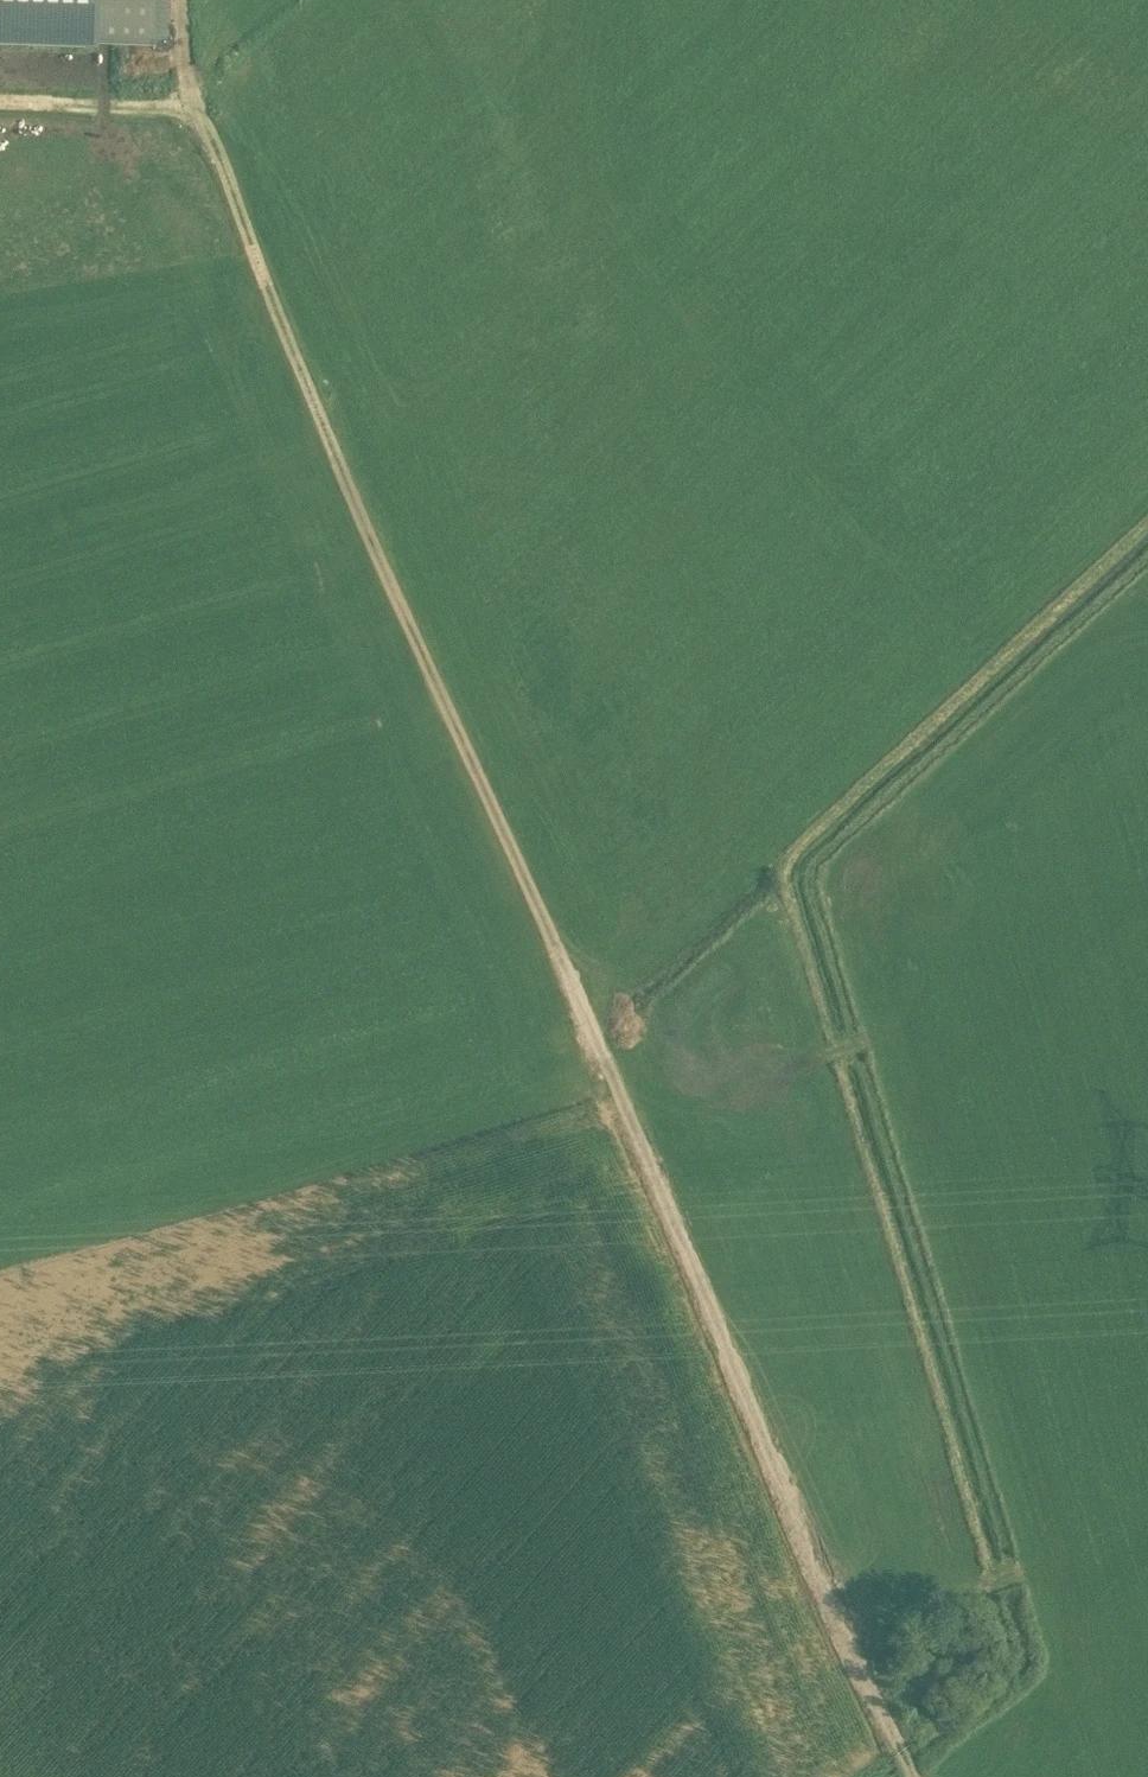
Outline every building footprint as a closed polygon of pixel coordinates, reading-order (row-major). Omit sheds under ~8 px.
[(98,44),(152,46),(154,0),(0,0),(0,42),(98,44)]
